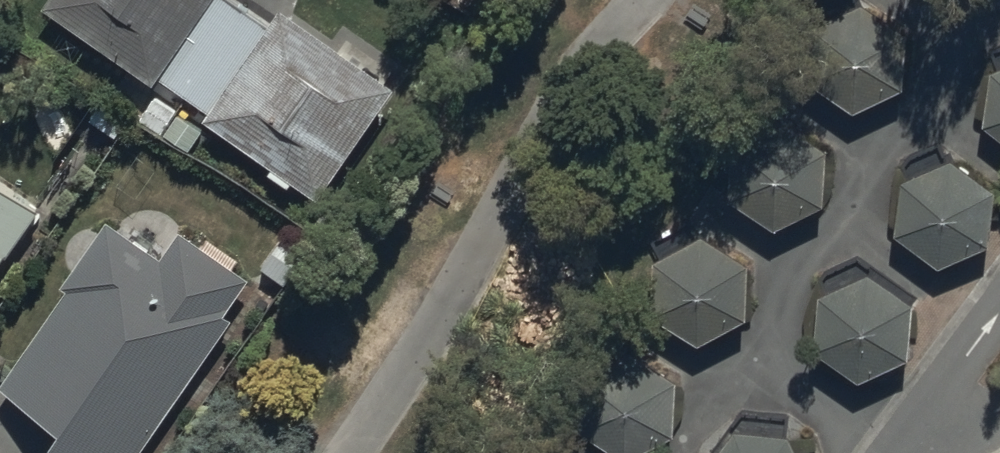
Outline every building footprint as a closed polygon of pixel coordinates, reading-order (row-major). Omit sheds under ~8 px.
[(47,23),(164,103),(169,95),(223,132),(216,142),(326,218),(402,108),(292,32),(280,49),(226,12),(235,0),(64,0),(47,23)] [(460,24),(476,0),(425,0),(460,24)] [(915,42),(870,5),(815,25),(805,83),(850,121),(906,100),(915,42)] [(996,71),(984,129),(999,143),(999,70),(996,71)] [(152,98),(135,119),(190,162),(206,142),(152,98)] [(834,156),(785,124),(732,149),(728,208),(777,241),(830,215),(834,156)] [(960,165),(904,184),(893,242),(938,280),(994,261),(999,228),(999,199),(960,165)] [(47,214),(0,181),(0,280),(47,214)] [(757,273),(708,240),(655,265),(650,323),(699,357),(752,332),(757,273)] [(237,333),(260,301),(184,247),(161,280),(118,250),(7,406),(64,446),(60,452),(152,452),(237,333)] [(915,310),(863,282),(813,312),(814,371),(866,399),(917,368),(915,310)] [(634,356),(581,381),(576,440),(596,452),(666,452),(678,447),(683,389),(634,356)] [(728,413),(700,452),(804,452),(787,417),(728,413)]
